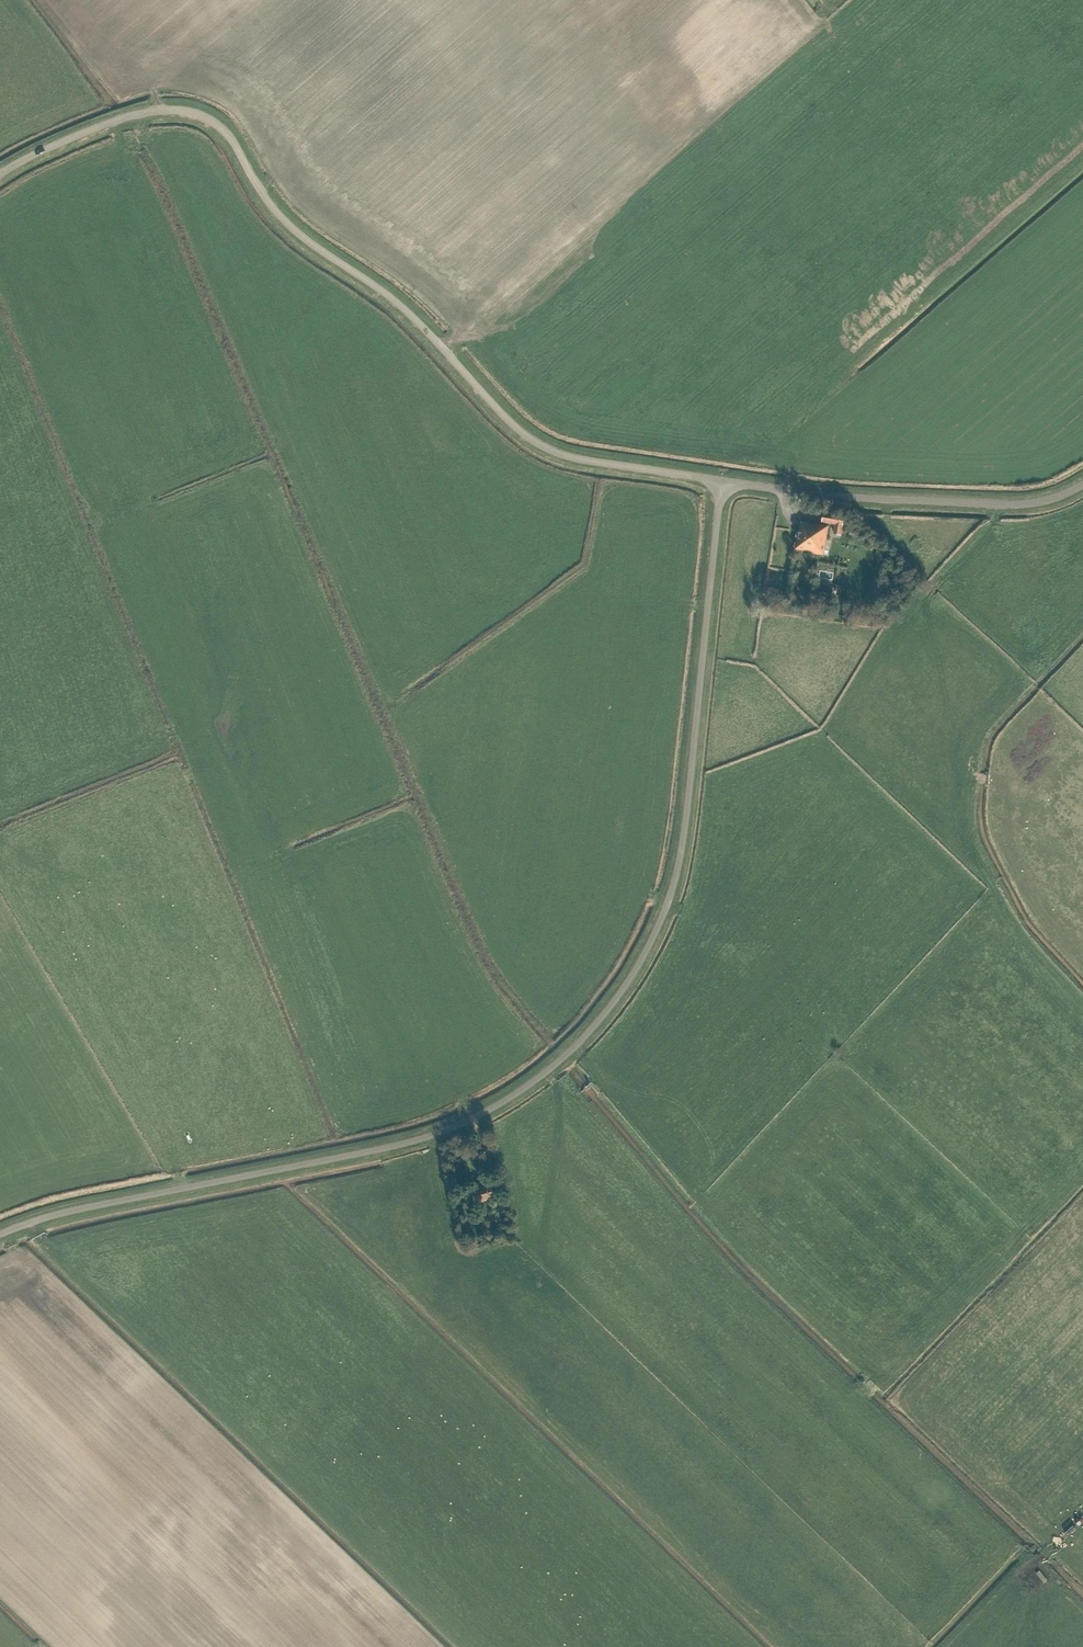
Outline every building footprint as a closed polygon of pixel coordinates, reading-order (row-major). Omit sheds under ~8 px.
[(842,536),(843,526),(844,516),(824,512),(822,522),(835,525),(834,534),(842,536)] [(798,537),(796,548),(812,551),(812,553),(815,553),(816,551),(823,553),(828,525),(801,520),(800,530),(798,529),(798,533),(797,532),(796,537),(798,537)] [(878,543),(875,548),(881,553),(884,548),(878,543)] [(486,1186),(471,1190),(474,1203),(499,1197),(495,1182),(486,1184),(486,1186)] [(505,1200),(498,1201),(500,1214),(507,1212),(505,1200)]
